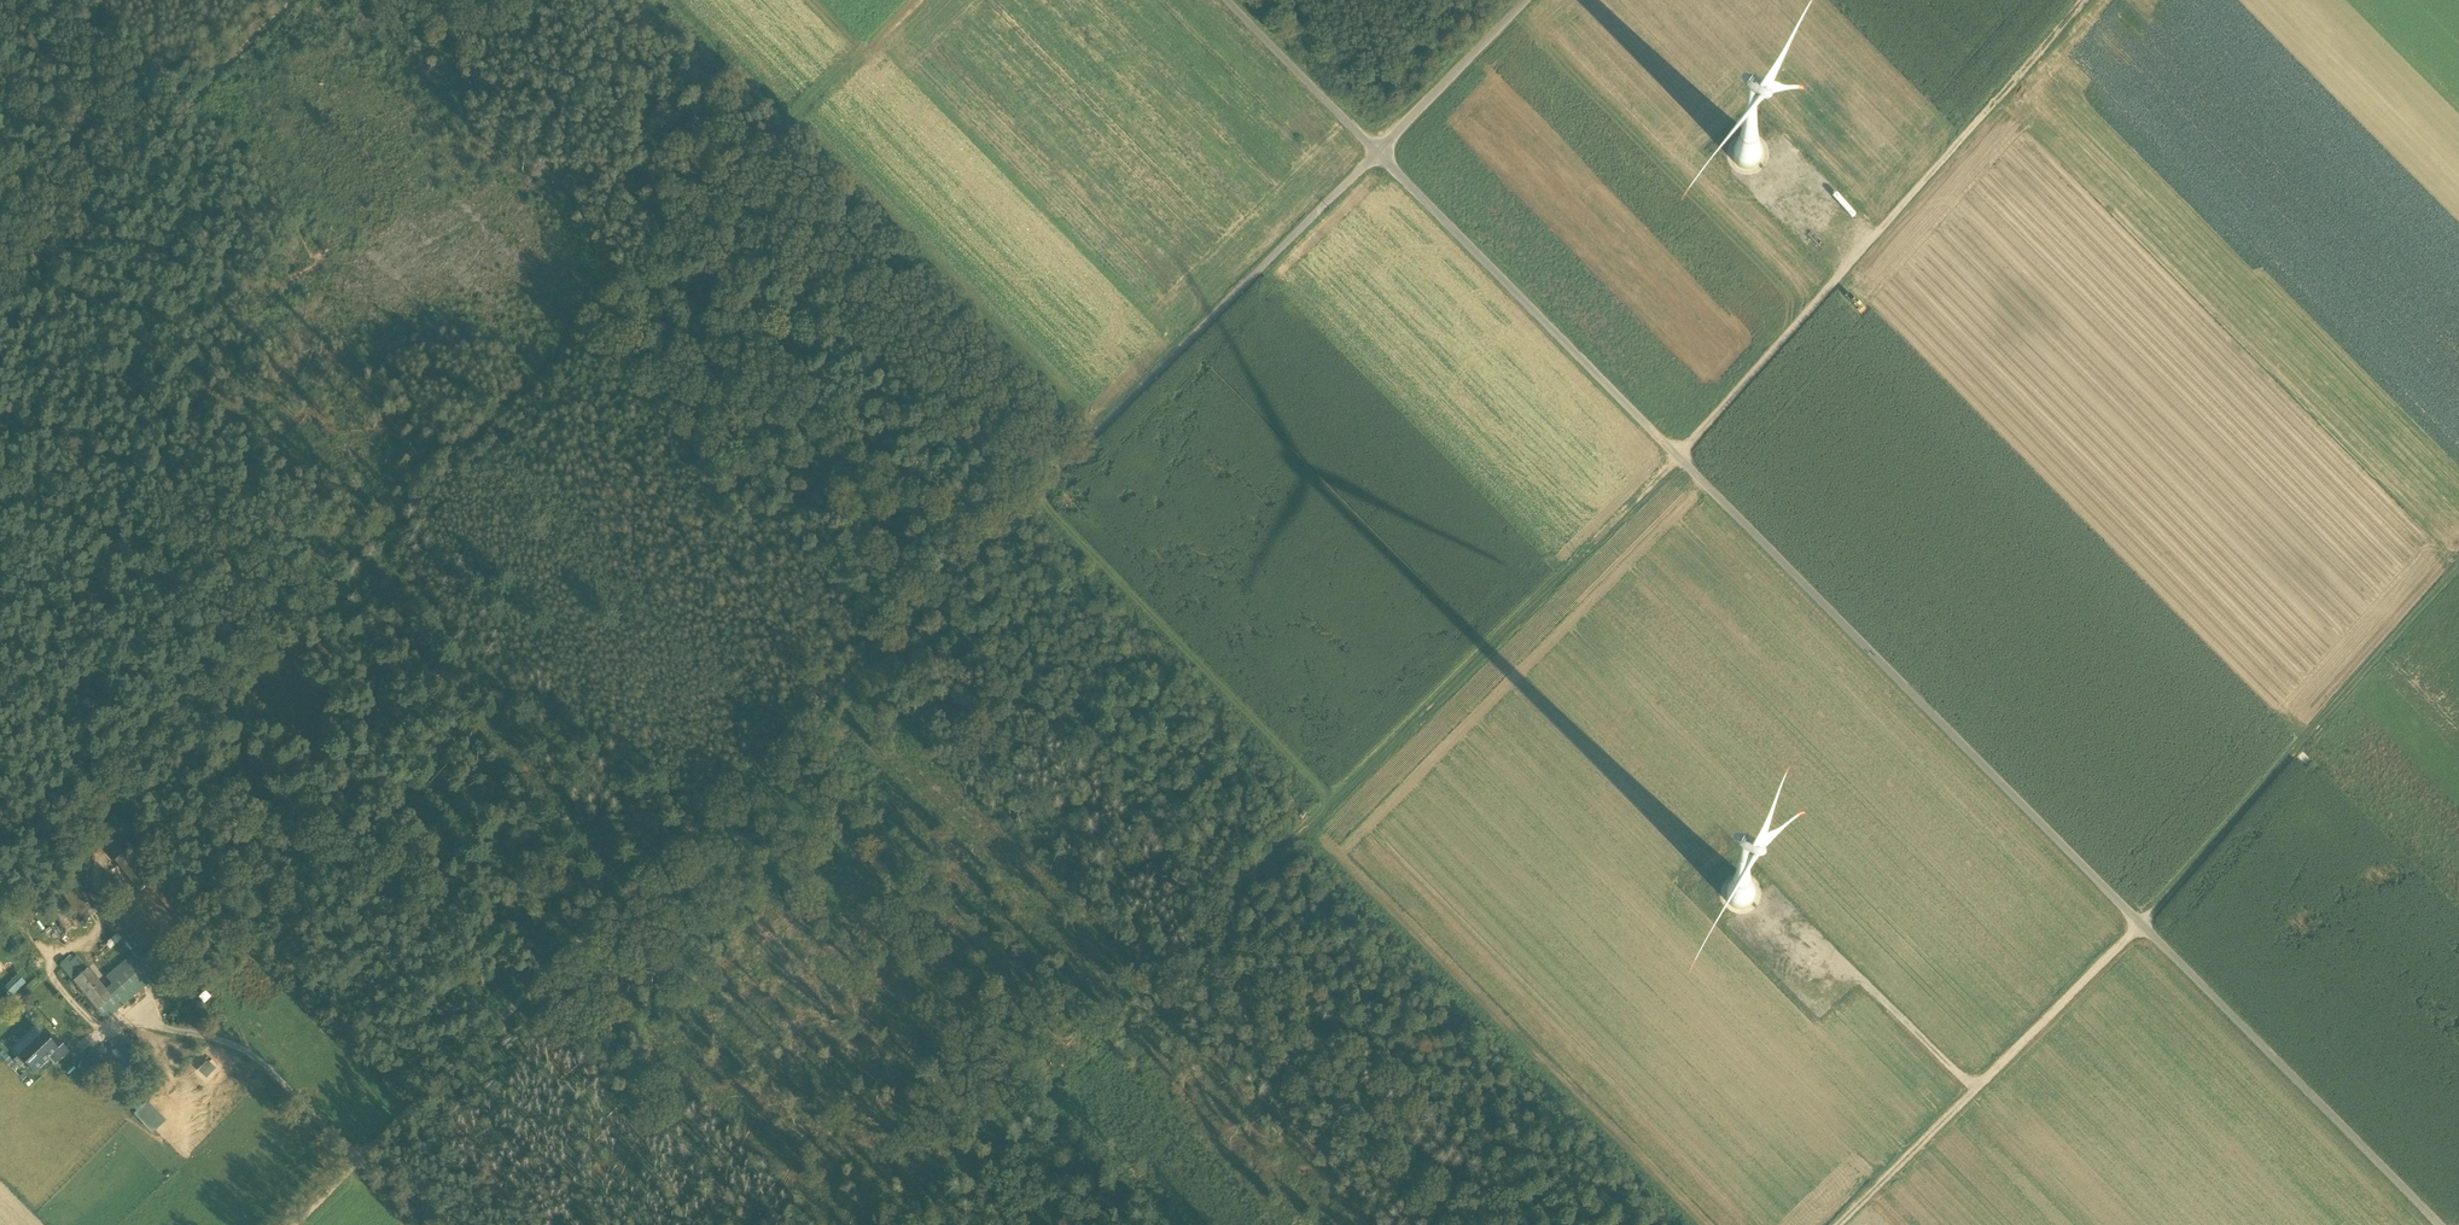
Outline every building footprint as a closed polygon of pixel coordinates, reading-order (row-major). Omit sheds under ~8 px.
[(1757,223),(1746,224),(1746,233),(1757,233),(1757,223)] [(116,859),(139,888),(154,877),(130,847),(116,859)] [(38,888),(65,931),(75,924),(48,882),(38,888)] [(1747,921),(1743,925),(1755,936),(1759,931),(1747,921)] [(113,996),(121,1006),(150,981),(157,988),(167,979),(140,947),(107,975),(120,990),(113,996)] [(77,954),(75,956),(85,969),(88,967),(77,954)] [(63,966),(74,979),(85,969),(75,956),(70,960),(67,963),(63,960),(62,961),(61,964),(63,966)] [(176,963),(178,980),(190,979),(188,962),(176,963)] [(88,967),(85,969),(74,979),(103,1014),(105,1012),(108,1016),(121,1006),(113,996),(106,988),(88,966),(88,967)] [(5,985),(14,994),(29,980),(20,971),(5,985)] [(13,1048),(19,1054),(42,1032),(52,1043),(57,1038),(60,1035),(55,1031),(51,1029),(43,1027),(32,1030),(13,1048)] [(19,1054),(34,1071),(50,1057),(54,1062),(60,1056),(67,1050),(57,1038),(52,1043),(42,1032),(19,1054)] [(9,1057),(2,1049),(0,1052),(0,1054),(6,1060),(9,1057)] [(67,1050),(60,1056),(62,1058),(69,1052),(67,1050)] [(5,1060),(23,1079),(27,1076),(9,1057),(6,1060),(5,1060)] [(210,1061),(201,1071),(209,1078),(218,1068),(210,1061)] [(138,1110),(156,1129),(163,1122),(145,1104),(138,1110)]
